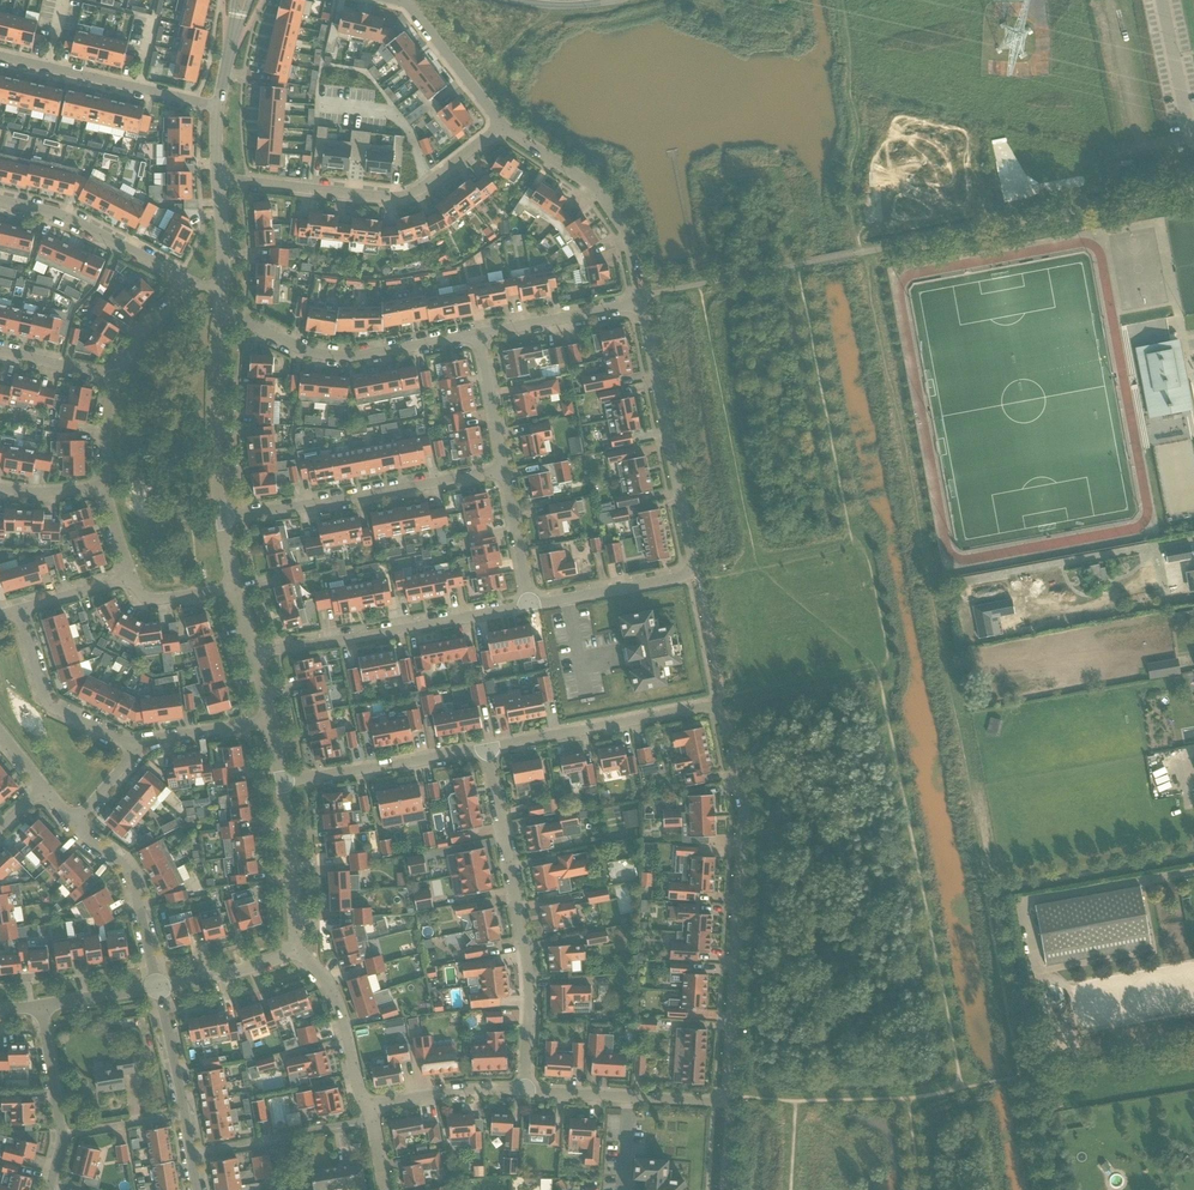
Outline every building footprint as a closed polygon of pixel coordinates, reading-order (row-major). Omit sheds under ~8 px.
[(207,5),(187,0),(186,0),(183,13),(204,18),(207,5)] [(313,2),(303,0),(281,0),(279,9),(309,16),(313,2)] [(83,4),(81,11),(94,14),(96,7),(83,4)] [(298,27),(301,15),(309,17),(309,16),(279,9),(276,20),(277,20),(277,22),(298,27)] [(350,41),(357,13),(356,12),(356,13),(343,10),(339,24),(332,23),(325,52),(334,54),(337,38),(350,41)] [(12,16),(0,13),(0,40),(7,41),(12,16)] [(202,30),(204,18),(183,13),(180,26),(186,27),(201,30),(202,30)] [(364,44),(370,16),(357,13),(350,41),(364,44)] [(19,44),(25,19),(12,16),(7,41),(19,44)] [(383,43),(391,30),(382,28),(384,20),(371,16),(370,16),(364,44),(365,39),(383,43)] [(38,22),(25,19),(19,44),(32,47),(34,40),(42,42),(43,36),(35,34),(38,22)] [(277,22),(274,34),(295,40),(298,27),(277,22)] [(66,41),(64,47),(72,49),(71,56),(84,59),(90,34),(91,27),(78,24),(77,31),(74,43),(66,41)] [(180,26),(178,38),(183,39),(204,44),(207,31),(202,30),(201,30),(186,27),(180,26)] [(412,43),(404,32),(397,38),(391,30),(383,43),(394,58),(412,43)] [(97,62),(102,37),(90,34),(84,59),(97,62)] [(271,47),(292,52),(295,40),(274,34),(271,47)] [(109,65),(115,40),(102,37),(97,62),(109,65)] [(201,57),(204,44),(183,39),(180,52),(201,57)] [(125,55),(128,43),(115,40),(109,65),(122,68),(124,61),(132,63),(133,57),(125,55)] [(403,68),(421,54),(421,53),(420,54),(412,43),(394,58),(403,68)] [(271,47),(268,60),(289,65),(292,52),(271,47)] [(175,51),(172,63),(177,65),(198,70),(201,57),(180,52),(175,51)] [(411,79),(430,65),(421,54),(403,68),(411,79)] [(285,83),(289,65),(268,60),(265,73),(273,75),(272,81),(285,83)] [(195,83),(198,70),(177,65),(174,78),(195,83)] [(415,93),(438,76),(430,65),(411,79),(419,90),(415,93)] [(371,76),(378,71),(374,66),(368,71),(371,76)] [(375,80),(381,75),(378,71),(371,76),(375,80)] [(13,79),(0,76),(0,103),(7,104),(13,79)] [(434,97),(446,87),(438,76),(415,93),(423,104),(421,106),(426,113),(438,103),(434,97)] [(19,107),(25,82),(13,79),(7,104),(19,107)] [(287,102),(288,89),(285,89),(285,83),(272,81),(271,88),(263,87),(262,101),(287,102)] [(32,110),(38,85),(25,82),(19,107),(18,113),(31,116),(33,110),(32,110)] [(45,113),(51,88),(38,85),(32,110),(33,110),(45,113)] [(393,93),(388,87),(383,91),(388,97),(393,93)] [(64,91),(51,88),(45,113),(58,116),(64,91)] [(75,119),(81,94),(67,91),(62,116),(75,119)] [(398,100),(393,93),(388,97),(393,103),(398,100)] [(87,122),(93,97),(81,94),(75,119),(87,122)] [(100,125),(106,99),(93,97),(87,122),(100,125)] [(113,128),(118,102),(106,99),(100,125),(113,128)] [(441,129),(465,110),(457,99),(443,109),(438,103),(426,113),(431,119),(433,118),(434,120),(441,129)] [(283,115),(284,103),(287,103),(287,102),(262,101),(261,114),(283,115)] [(125,130),(131,105),(118,102),(113,128),(125,130)] [(139,131),(144,108),(131,105),(125,130),(124,137),(137,140),(138,136),(138,133),(139,131)] [(462,131),(473,122),(465,111),(466,110),(465,110),(441,129),(450,140),(455,136),(457,138),(464,133),(462,131)] [(282,128),(283,115),(261,114),(260,126),(282,128)] [(151,117),(143,115),(139,131),(146,132),(147,131),(148,131),(151,117)] [(164,132),(169,132),(169,131),(191,131),(191,118),(164,118),(164,132)] [(281,141),(282,128),(260,126),(260,128),(259,128),(258,139),(281,141)] [(335,168),(338,141),(326,140),(328,128),(318,127),(314,157),(323,158),(322,167),(335,168)] [(191,144),(191,131),(169,131),(169,132),(169,144),(191,144)] [(358,162),(361,132),(352,131),(350,142),(338,141),(335,168),(349,170),(350,161),(358,162)] [(378,173),(381,146),(369,145),(371,133),(361,132),(358,162),(366,162),(365,172),(378,173)] [(401,166),(405,137),(394,135),(393,150),(381,149),(382,146),(381,146),(378,173),(392,175),(393,165),(401,166)] [(432,153),(427,138),(419,141),(425,156),(432,153)] [(993,139),(995,154),(1010,152),(1008,138),(993,139)] [(280,153),(281,141),(258,139),(257,150),(258,150),(258,152),(286,154),(280,153)] [(191,158),(191,144),(169,144),(164,144),(164,158),(167,158),(167,165),(183,165),(183,158),(191,158)] [(285,168),(286,154),(258,152),(257,166),(270,167),(270,170),(278,171),(278,168),(285,168)] [(16,157),(1,154),(0,156),(0,181),(10,183),(16,157)] [(514,185),(522,172),(516,167),(519,163),(508,156),(505,160),(499,156),(491,169),(514,185)] [(31,161),(16,157),(10,183),(26,187),(26,185),(26,184),(31,161)] [(41,188),(47,162),(32,158),(31,161),(26,184),(26,185),(41,188)] [(57,192),(63,165),(47,162),(41,188),(57,192)] [(81,194),(88,180),(77,175),(79,169),(63,165),(57,192),(73,195),(74,190),(81,194)] [(183,173),(183,165),(167,165),(167,173),(163,173),(163,186),(190,186),(190,173),(183,173)] [(93,206),(105,183),(91,175),(88,180),(81,194),(79,199),(93,206)] [(487,176),(480,181),(490,194),(497,189),(487,176)] [(490,194),(480,181),(475,185),(470,180),(466,183),(466,182),(458,189),(473,208),(490,194)] [(107,214),(119,190),(105,183),(93,206),(107,214)] [(528,188),(521,199),(513,211),(521,215),(524,210),(536,218),(538,215),(553,192),(541,184),(535,192),(528,188)] [(190,200),(190,186),(163,186),(163,199),(190,200)] [(458,189),(447,198),(462,216),(473,208),(458,189)] [(121,221),(134,197),(119,190),(107,214),(121,221)] [(557,195),(553,192),(538,215),(550,223),(555,228),(567,215),(560,209),(566,199),(558,193),(557,195)] [(138,223),(146,209),(148,205),(134,197),(121,221),(136,228),(138,223)] [(462,216),(447,198),(435,207),(439,212),(433,216),(440,231),(451,225),(462,216)] [(149,203),(148,205),(146,209),(154,213),(157,207),(149,203)] [(254,204),(256,225),(272,224),(271,203),(254,204)] [(146,227),(154,213),(146,209),(138,223),(146,227)] [(171,219),(165,230),(165,231),(186,242),(193,230),(186,227),(190,220),(175,212),(172,219),(171,219)] [(324,215),(323,215),(309,213),(308,221),(301,220),(299,236),(299,245),(308,246),(309,238),(321,239),(324,215)] [(440,231),(433,216),(426,219),(424,213),(410,217),(409,217),(416,240),(430,236),(440,231)] [(323,214),(323,215),(324,215),(321,239),(343,241),(345,225),(338,224),(339,217),(334,216),(323,214)] [(574,222),(567,215),(555,228),(559,232),(567,244),(590,229),(588,225),(589,224),(583,216),(574,222)] [(409,217),(410,217),(410,216),(400,219),(395,221),(397,227),(389,228),(390,245),(402,244),(416,240),(409,217)] [(367,220),(352,218),(351,226),(345,225),(343,241),(364,244),(367,220)] [(299,236),(301,220),(292,219),(290,235),(299,236)] [(367,220),(364,244),(379,246),(390,245),(389,228),(381,229),(382,222),(377,221),(367,220)] [(280,225),(272,225),(272,224),(256,225),(257,247),(274,245),(273,238),(281,238),(280,225)] [(20,228),(4,225),(0,242),(0,251),(14,255),(20,228)] [(20,228),(14,255),(12,261),(27,264),(29,258),(35,232),(20,228)] [(186,242),(165,231),(165,230),(162,229),(156,241),(180,254),(186,242)] [(599,242),(590,229),(567,244),(575,256),(578,263),(594,256),(590,247),(599,242)] [(493,233),(487,237),(490,241),(496,237),(493,233)] [(50,267),(61,242),(46,236),(35,260),(50,267)] [(65,273),(75,249),(61,242),(50,267),(65,273)] [(80,280),(90,255),(75,249),(65,273),(80,280)] [(272,249),(271,257),(287,258),(288,249),(272,249)] [(105,261),(90,255),(80,280),(94,286),(105,261)] [(598,265),(594,256),(578,263),(580,268),(580,269),(582,284),(590,282),(591,287),(604,285),(603,280),(609,279),(607,263),(598,265)] [(287,266),(287,258),(271,257),(271,265),(258,264),(257,283),(280,284),(281,266),(287,266)] [(9,268),(1,267),(0,271),(0,275),(7,276),(9,268)] [(17,270),(9,268),(7,276),(15,278),(17,270)] [(108,287),(109,283),(114,272),(106,268),(100,283),(108,287)] [(442,271),(435,272),(436,279),(443,277),(443,275),(450,274),(449,269),(442,271)] [(554,271),(531,275),(536,299),(535,299),(536,299),(546,297),(551,296),(549,289),(557,287),(554,271)] [(44,285),(46,277),(38,275),(36,283),(44,285)] [(536,299),(531,275),(510,279),(513,295),(520,294),(521,301),(535,299),(536,299)] [(54,279),(46,277),(44,285),(52,287),(54,279)] [(138,277),(125,290),(128,293),(128,294),(140,305),(153,292),(138,277)] [(12,281),(4,279),(2,287),(10,289),(12,281)] [(17,279),(16,287),(24,288),(25,281),(17,279)] [(506,297),(513,295),(510,279),(489,283),(493,307),(508,304),(506,297)] [(279,304),(280,284),(257,283),(256,303),(279,304)] [(493,307),(489,283),(466,287),(467,291),(468,291),(470,304),(471,304),(477,302),(478,309),(483,309),(494,307),(493,307)] [(40,296),(42,288),(34,286),(32,294),(40,296)] [(71,297),(75,290),(68,286),(64,293),(71,297)] [(50,290),(42,288),(40,296),(48,298),(50,290)] [(82,293),(75,290),(71,297),(78,301),(82,293)] [(140,305),(128,294),(128,293),(125,290),(120,295),(116,292),(106,302),(101,298),(97,305),(110,314),(115,307),(114,306),(116,305),(118,307),(120,306),(132,317),(142,307),(140,305)] [(473,314),(471,304),(470,304),(468,291),(467,291),(454,293),(458,317),(473,314)] [(458,317),(454,293),(439,296),(444,320),(444,319),(458,317)] [(425,299),(426,299),(425,295),(411,298),(415,321),(429,319),(425,299)] [(439,296),(426,299),(425,299),(429,319),(429,322),(434,321),(434,322),(445,320),(444,319),(444,320),(439,296)] [(295,316),(304,318),(307,298),(298,297),(295,316)] [(415,321),(411,298),(396,300),(401,324),(415,321)] [(401,324),(396,300),(382,303),(383,327),(401,324)] [(335,332),(338,312),(338,311),(334,311),(335,303),(326,302),(324,309),(320,333),(321,333),(335,335),(336,332),(335,332)] [(383,327),(382,303),(382,307),(368,307),(368,331),(368,332),(378,332),(378,331),(383,331),(383,327)] [(11,307),(0,305),(0,330),(5,332),(11,307)] [(106,321),(110,314),(97,305),(92,313),(93,313),(91,317),(96,322),(91,329),(95,331),(109,340),(111,342),(119,329),(106,321)] [(18,335),(23,310),(11,307),(5,332),(18,335)] [(320,333),(324,309),(310,307),(306,330),(311,331),(311,332),(321,333),(320,333)] [(354,331),(354,307),(339,308),(338,311),(338,312),(335,332),(336,332),(354,331)] [(368,331),(368,307),(354,307),(354,331),(368,331)] [(30,337),(36,313),(23,310),(18,335),(30,337)] [(43,340),(49,316),(36,313),(30,337),(43,340)] [(69,321),(49,316),(43,340),(56,343),(58,335),(66,337),(69,321)] [(99,356),(109,340),(95,331),(86,346),(78,340),(80,330),(72,328),(68,343),(76,345),(74,351),(90,355),(92,351),(99,356)] [(604,352),(605,359),(628,355),(626,347),(627,347),(623,329),(599,333),(603,352),(604,352)] [(1171,406),(1171,405),(1189,401),(1184,375),(1182,367),(1183,367),(1178,341),(1137,348),(1149,409),(1150,409),(1167,405),(1167,407),(1171,406)] [(572,364),(581,362),(577,344),(568,346),(572,364)] [(552,365),(566,363),(563,346),(549,349),(543,351),(542,345),(524,348),(503,351),(508,379),(529,375),(528,368),(536,367),(535,358),(544,357),(544,356),(550,355),(552,365)] [(631,374),(628,355),(605,359),(608,374),(582,379),(585,392),(620,385),(618,377),(631,374)] [(251,356),(249,378),(258,378),(265,378),(273,378),(273,373),(274,357),(251,356)] [(438,376),(439,381),(455,378),(455,379),(469,376),(465,359),(442,364),(444,374),(438,376)] [(416,367),(400,370),(405,396),(421,394),(416,367)] [(405,396),(400,370),(384,373),(389,399),(405,396)] [(429,371),(420,373),(423,388),(432,387),(429,371)] [(389,399),(384,373),(368,376),(373,402),(389,399)] [(314,403),(317,375),(301,374),(298,401),(314,403)] [(22,408),(28,378),(15,375),(11,389),(4,387),(0,403),(9,405),(10,399),(17,400),(17,407),(22,408)] [(288,375),(287,391),(296,392),(297,376),(288,375)] [(331,404),(333,378),(317,376),(317,375),(314,403),(331,404)] [(373,402),(368,376),(353,379),(357,405),(373,402)] [(42,382),(28,378),(22,408),(26,409),(29,403),(37,405),(37,403),(45,405),(48,389),(41,388),(42,382)] [(273,378),(265,378),(258,378),(258,385),(249,385),(248,400),(273,401),(274,378),(273,378)] [(349,379),(333,378),(331,404),(347,406),(349,379)] [(456,386),(455,379),(455,378),(439,381),(441,390),(446,388),(448,396),(442,398),(443,403),(472,397),(470,383),(456,386)] [(560,393),(557,380),(522,386),(523,393),(514,395),(518,419),(537,415),(533,398),(560,393)] [(73,386),(69,405),(88,408),(91,389),(73,386)] [(56,391),(48,389),(45,405),(53,407),(56,391)] [(607,420),(637,414),(633,397),(624,399),(624,397),(620,398),(619,390),(598,394),(600,403),(604,402),(605,411),(612,409),(614,418),(607,420)] [(475,411),(472,397),(443,403),(444,407),(450,407),(452,415),(446,416),(447,424),(463,421),(461,414),(475,411)] [(272,424),(273,401),(248,400),(247,414),(256,415),(256,423),(272,424)] [(575,413),(573,402),(563,404),(565,415),(575,413)] [(85,423),(88,408),(69,405),(64,404),(59,427),(75,430),(77,422),(85,423)] [(415,407),(407,409),(409,417),(416,415),(415,407)] [(409,417),(407,409),(399,410),(401,418),(409,417)] [(384,413),(376,415),(377,422),(385,421),(384,413)] [(637,414),(607,420),(607,421),(614,419),(616,429),(610,430),(611,438),(610,438),(612,447),(633,443),(631,434),(633,434),(632,431),(640,429),(638,421),(639,421),(637,414)] [(377,422),(376,415),(368,416),(370,424),(377,422)] [(313,424),(314,416),(306,416),(305,424),(313,424)] [(321,417),(314,416),(313,424),(321,425),(321,417)] [(337,418),(329,418),(329,426),(337,426),(337,418)] [(464,429),(463,421),(447,424),(449,432),(455,431),(456,438),(450,441),(451,446),(481,440),(478,426),(464,429)] [(543,440),(545,439),(553,438),(550,422),(529,426),(531,434),(521,436),(526,459),(546,455),(543,440)] [(396,423),(389,424),(390,432),(398,431),(396,423)] [(390,432),(389,424),(381,426),(382,433),(390,432)] [(366,425),(358,426),(360,434),(368,432),(366,425)] [(248,437),(250,452),(274,449),(272,426),(256,428),(257,436),(248,437)] [(360,434),(358,426),(350,428),(352,436),(360,434)] [(332,438),(333,430),(326,429),(325,437),(332,438)] [(341,430),(333,430),(332,438),(341,438),(341,430)] [(59,457),(64,456),(84,456),(83,441),(75,441),(75,433),(59,433),(59,457)] [(570,438),(571,446),(582,444),(581,436),(570,438)] [(0,447),(0,461),(5,462),(4,471),(18,473),(23,449),(14,448),(16,439),(2,437),(0,445),(0,447)] [(421,438),(406,441),(411,465),(426,463),(424,455),(432,453),(429,437),(421,439),(421,438)] [(445,456),(442,440),(434,442),(436,458),(445,456)] [(483,454),(481,440),(451,446),(452,450),(458,450),(459,458),(483,454)] [(411,465),(406,441),(392,444),(397,468),(411,465)] [(397,468),(392,444),(378,446),(383,471),(397,468)] [(383,471),(378,446),(364,449),(368,473),(383,471)] [(634,448),(607,453),(609,463),(619,461),(622,478),(621,478),(621,479),(648,473),(645,456),(636,458),(634,448)] [(34,467),(42,469),(45,453),(23,449),(18,473),(33,476),(34,467)] [(277,472),(274,449),(250,452),(251,467),(260,466),(261,473),(267,473),(277,472)] [(368,473),(364,449),(350,452),(354,476),(368,473)] [(320,450),(298,454),(302,478),(310,476),(311,484),(326,481),(322,457),(320,450)] [(354,476),(350,452),(336,454),(340,479),(354,476)] [(53,454),(45,453),(42,469),(50,470),(53,454)] [(340,479),(336,454),(322,457),(326,481),(340,479)] [(84,475),(84,456),(64,456),(65,476),(84,475)] [(533,499),(553,495),(553,493),(561,491),(559,483),(571,481),(567,461),(547,465),(548,472),(529,475),(533,499)] [(299,482),(296,466),(287,468),(290,483),(299,482)] [(268,478),(267,473),(261,473),(252,474),(254,495),(277,492),(276,477),(268,478)] [(652,491),(648,473),(621,479),(626,478),(628,487),(623,488),(625,497),(616,498),(617,507),(639,503),(637,494),(652,491)] [(462,497),(465,512),(489,507),(487,493),(462,497)] [(564,534),(561,521),(567,520),(569,517),(568,514),(578,513),(578,512),(584,511),(582,500),(575,502),(575,501),(549,506),(550,514),(536,517),(541,539),(564,534)] [(428,503),(413,506),(418,530),(440,526),(437,510),(430,512),(428,503)] [(418,530),(413,506),(399,509),(404,533),(418,530)] [(492,522),(489,507),(465,512),(468,526),(469,526),(470,534),(486,531),(484,523),(492,522)] [(77,530),(86,528),(94,526),(88,508),(72,512),(72,513),(63,516),(66,526),(75,523),(77,530)] [(404,533),(399,509),(385,511),(390,536),(404,533)] [(445,509),(437,510),(440,526),(448,525),(445,509)] [(634,537),(643,536),(643,535),(664,531),(659,509),(638,513),(639,517),(637,518),(638,525),(632,527),(634,537)] [(25,511),(5,510),(5,514),(0,514),(0,538),(8,538),(9,530),(24,531),(25,511)] [(627,510),(612,513),(614,523),(629,521),(627,510)] [(51,540),(52,524),(52,516),(44,516),(44,512),(25,511),(24,531),(39,531),(39,539),(51,540)] [(390,536),(385,511),(370,514),(375,538),(390,536)] [(359,516),(345,519),(349,542),(350,548),(355,547),(355,541),(363,540),(364,546),(372,544),(369,528),(362,530),(359,516)] [(349,542),(345,519),(332,521),(337,551),(342,550),(342,544),(349,542)] [(320,538),(313,539),(316,555),(317,559),(325,558),(323,547),(330,546),(332,552),(337,551),(332,521),(318,524),(320,538)] [(60,524),(52,524),(51,540),(60,540),(60,524)] [(262,530),(266,549),(288,544),(285,526),(279,527),(279,526),(262,530)] [(77,530),(70,532),(73,539),(72,540),(76,554),(84,552),(100,547),(96,533),(88,535),(86,528),(77,530)] [(487,538),(486,531),(470,534),(471,541),(473,556),(498,551),(495,537),(487,538)] [(669,558),(664,531),(643,535),(643,536),(648,562),(669,558)] [(590,539),(593,553),(601,552),(599,538),(590,539)] [(316,555),(313,539),(304,541),(307,556),(316,555)] [(605,545),(609,564),(623,561),(619,542),(605,545)] [(289,549),(288,544),(266,549),(270,568),(282,565),(283,569),(297,565),(289,549)] [(408,554),(416,552),(414,544),(406,546),(408,554)] [(86,559),(78,562),(81,571),(89,569),(105,565),(100,547),(84,552),(86,559)] [(400,547),(392,548),(393,556),(401,555),(400,547)] [(1167,562),(1193,557),(1191,547),(1165,552),(1167,562)] [(393,556),(392,548),(384,550),(386,558),(393,556)] [(423,559),(431,558),(430,550),(422,551),(423,559)] [(574,561),(566,563),(564,550),(559,551),(540,554),(545,581),(564,578),(564,577),(577,574),(574,561)] [(501,566),(498,551),(473,556),(476,571),(477,571),(478,578),(494,575),(493,568),(501,566)] [(53,555),(57,571),(66,568),(61,553),(53,555)] [(37,563),(19,568),(24,586),(43,581),(41,574),(49,571),(44,556),(36,558),(37,563)] [(336,561),(338,569),(345,567),(344,559),(336,561)] [(378,563),(370,564),(371,572),(379,571),(378,563)] [(371,572),(370,564),(362,566),(364,574),(371,572)] [(1102,580),(1099,564),(1089,566),(1092,582),(1102,580)] [(283,569),(285,577),(301,573),(299,565),(283,569)] [(448,587),(455,586),(453,572),(445,573),(445,572),(437,573),(434,566),(429,567),(435,596),(449,594),(448,587)] [(347,575),(345,567),(338,569),(339,576),(347,575)] [(435,596),(429,567),(425,568),(425,574),(418,575),(417,575),(422,599),(435,596)] [(19,568),(1,573),(0,571),(0,577),(1,577),(5,591),(24,586),(19,568)] [(417,575),(418,575),(417,569),(411,570),(411,576),(404,578),(403,572),(394,573),(397,589),(405,588),(408,601),(422,599),(417,575)] [(461,570),(453,572),(455,586),(464,585),(461,570)] [(303,581),(301,573),(285,577),(287,584),(275,587),(280,608),(303,602),(298,582),(303,581)] [(502,573),(494,575),(478,578),(480,593),(505,588),(502,573)] [(388,579),(373,582),(378,606),(392,603),(388,579)] [(378,606),(373,582),(359,585),(363,609),(378,606)] [(363,609),(359,585),(345,587),(349,611),(363,609)] [(349,611),(345,587),(330,590),(330,591),(322,592),(325,608),(333,606),(335,614),(349,611)] [(325,608),(322,592),(314,594),(317,609),(325,608)] [(113,632),(123,614),(122,614),(114,599),(97,608),(111,633),(113,632)] [(1012,601),(975,608),(981,638),(979,638),(979,637),(979,638),(994,636),(1002,634),(999,615),(1014,612),(1014,613),(1013,614),(1015,614),(1012,599),(1011,599),(1011,600),(1012,601)] [(304,608),(303,602),(280,608),(286,629),(302,625),(298,610),(304,608)] [(1186,629),(1193,627),(1193,614),(1193,610),(1184,612),(1186,629)] [(631,672),(634,691),(666,685),(662,666),(679,663),(677,654),(673,655),(671,646),(678,644),(671,645),(669,636),(674,635),(672,626),(655,629),(651,611),(620,617),(624,637),(636,634),(638,646),(626,648),(628,660),(640,658),(643,669),(631,672)] [(43,620),(47,632),(68,626),(65,613),(43,620)] [(143,624),(123,614),(113,632),(134,642),(143,624)] [(207,614),(184,620),(189,640),(197,638),(205,636),(205,637),(212,635),(207,614)] [(143,624),(134,642),(134,643),(135,645),(137,656),(172,651),(170,635),(162,636),(160,622),(144,624),(143,624)] [(531,625),(509,629),(513,653),(529,650),(532,661),(537,660),(537,661),(546,659),(542,640),(534,642),(531,625)] [(72,638),(68,626),(47,632),(51,645),(72,638)] [(490,650),(481,652),(485,670),(494,669),(494,668),(499,667),(497,656),(513,653),(509,629),(507,630),(506,630),(502,630),(502,631),(486,634),(490,650)] [(178,634),(170,635),(172,651),(180,650),(178,634)] [(207,644),(205,637),(205,636),(197,638),(189,640),(192,648),(196,647),(201,666),(219,661),(214,642),(207,644)] [(101,637),(97,644),(104,648),(108,641),(101,637)] [(76,651),(72,638),(51,645),(55,657),(76,651)] [(465,638),(443,642),(446,661),(462,658),(463,664),(476,661),(473,646),(467,647),(465,638)] [(184,652),(192,650),(189,641),(181,644),(184,652)] [(446,661),(443,642),(419,646),(421,656),(414,657),(417,672),(430,670),(429,664),(446,661)] [(95,647),(92,653),(99,657),(102,651),(95,647)] [(80,664),(76,651),(55,657),(59,670),(80,664)] [(395,651),(377,654),(381,678),(402,674),(404,683),(414,681),(409,658),(400,660),(400,661),(397,661),(395,651)] [(381,678),(377,654),(358,658),(360,668),(358,669),(357,668),(348,669),(352,693),(362,691),(360,682),(371,680),(371,676),(380,675),(381,678)] [(123,666),(126,660),(119,656),(116,662),(123,666)] [(309,686),(324,683),(331,682),(330,676),(323,677),(323,675),(315,676),(314,669),(322,667),(320,657),(312,659),(312,658),(295,662),(299,680),(307,679),(309,686)] [(133,664),(126,660),(123,666),(130,669),(133,664)] [(201,666),(195,667),(200,686),(202,686),(204,693),(211,691),(219,689),(217,682),(224,680),(219,661),(201,666)] [(1178,661),(1148,667),(1150,679),(1180,674),(1178,661)] [(84,676),(80,664),(59,670),(62,683),(68,681),(71,690),(82,678),(82,677),(84,676)] [(423,675),(415,678),(419,691),(428,688),(423,675)] [(90,702),(100,682),(88,676),(86,681),(83,680),(82,678),(71,690),(79,694),(78,696),(90,702)] [(534,694),(521,697),(526,719),(546,715),(543,702),(553,700),(548,676),(538,678),(539,684),(538,685),(536,685),(533,689),(534,694)] [(489,693),(496,691),(494,679),(486,681),(489,693)] [(102,708),(112,688),(100,682),(90,702),(102,708)] [(326,692),(324,683),(309,686),(310,694),(302,696),(306,715),(326,711),(322,692),(326,692)] [(472,708),(456,711),(460,731),(482,727),(478,705),(486,704),(482,683),(470,685),(473,700),(471,701),(472,708)] [(124,693),(114,713),(126,719),(127,716),(136,720),(137,705),(139,693),(127,687),(124,693)] [(226,687),(219,689),(211,691),(213,696),(205,698),(209,713),(231,707),(226,687)] [(114,713),(124,693),(112,688),(102,708),(114,713)] [(184,694),(186,710),(195,709),(193,693),(184,694)] [(460,731),(456,711),(445,713),(445,710),(442,708),(435,709),(432,694),(421,696),(425,715),(432,714),(436,736),(460,731)] [(526,719),(521,697),(509,699),(508,694),(493,697),(497,715),(507,713),(509,722),(526,719)] [(180,695),(167,697),(170,719),(183,717),(180,695)] [(170,719),(167,697),(154,698),(157,720),(170,719)] [(157,720),(154,698),(141,700),(141,705),(137,705),(136,720),(143,719),(144,722),(157,720)] [(399,720),(390,721),(394,744),(401,743),(401,742),(413,740),(411,731),(422,729),(418,709),(406,711),(406,712),(401,713),(399,714),(398,717),(399,720)] [(330,729),(326,711),(306,715),(311,734),(318,733),(320,740),(329,739),(336,737),(334,729),(330,729)] [(394,744),(390,721),(380,723),(379,717),(370,718),(369,712),(357,714),(360,732),(372,730),(375,747),(394,744)] [(990,718),(986,733),(996,736),(1000,721),(990,718)] [(686,745),(688,756),(688,757),(708,753),(703,727),(683,731),(683,732),(671,734),(674,747),(686,745)] [(358,747),(355,731),(346,733),(349,748),(358,747)] [(330,746),(329,739),(320,740),(312,742),(316,760),(332,757),(332,756),(341,754),(338,744),(330,746)] [(214,763),(215,777),(231,775),(230,768),(243,766),(240,746),(224,748),(225,762),(214,763)] [(621,776),(637,773),(634,756),(626,757),(624,746),(599,750),(603,772),(620,769),(621,776)] [(640,766),(653,763),(650,747),(637,749),(640,766)] [(201,752),(187,754),(191,784),(196,783),(196,778),(203,777),(204,782),(213,780),(211,765),(203,766),(201,752)] [(597,787),(596,785),(591,763),(587,764),(584,753),(580,754),(580,753),(574,754),(574,755),(560,758),(563,774),(570,773),(572,783),(583,780),(585,787),(589,786),(591,794),(598,792),(597,787)] [(688,756),(673,759),(675,770),(686,768),(686,765),(693,764),(694,772),(695,774),(684,776),(686,786),(690,786),(704,783),(703,775),(710,774),(708,767),(711,766),(708,753),(688,757),(688,756)] [(191,784),(187,754),(173,756),(175,770),(167,771),(169,787),(178,786),(177,780),(184,779),(186,784),(191,784)] [(544,778),(541,759),(511,764),(515,784),(544,778)] [(1,767),(0,768),(0,785),(9,777),(8,777),(1,767)] [(147,771),(139,781),(158,797),(166,787),(147,771)] [(247,800),(245,781),(232,783),(231,775),(215,777),(216,786),(228,784),(229,793),(219,797),(219,804),(225,803),(247,800)] [(448,798),(450,810),(479,804),(475,786),(474,786),(472,775),(453,779),(456,793),(451,794),(448,798)] [(9,777),(0,785),(0,802),(18,787),(9,777)] [(158,797),(139,781),(130,791),(149,807),(158,797)] [(432,801),(440,799),(437,782),(428,783),(432,801)] [(419,784),(397,788),(403,816),(414,813),(415,820),(424,819),(423,809),(419,784)] [(404,822),(403,816),(397,788),(376,792),(381,817),(390,816),(392,825),(404,822)] [(149,807),(130,791),(122,801),(141,817),(149,807)] [(324,796),(326,814),(343,812),(342,803),(350,802),(349,793),(341,794),(324,796)] [(367,795),(358,797),(361,812),(370,811),(367,795)] [(663,810),(663,818),(715,816),(715,811),(714,811),(713,795),(688,796),(689,796),(689,797),(685,797),(686,812),(681,812),(681,809),(663,810)] [(250,820),(247,800),(225,803),(227,822),(221,823),(222,831),(238,829),(237,821),(250,820)] [(141,817),(122,801),(113,811),(132,827),(141,817)] [(479,805),(479,804),(450,810),(455,833),(450,834),(452,843),(470,839),(468,829),(482,827),(478,805),(479,805)] [(543,804),(528,807),(530,816),(544,814),(543,804)] [(195,815),(194,807),(186,808),(187,816),(195,815)] [(626,828),(640,826),(638,809),(623,811),(626,828)] [(132,827),(113,811),(105,821),(124,837),(132,827)] [(354,824),(352,811),(343,812),(326,814),(324,814),(325,829),(341,827),(342,834),(343,834),(343,835),(352,834),(358,833),(357,824),(354,824)] [(546,823),(525,826),(530,852),(554,848),(552,838),(556,838),(563,836),(562,829),(562,827),(579,824),(577,812),(559,815),(560,822),(546,825),(546,823)] [(715,821),(715,820),(715,816),(663,818),(664,827),(682,826),(681,823),(687,822),(687,836),(690,836),(690,837),(715,836),(714,821),(715,821)] [(33,839),(38,844),(38,845),(51,833),(38,820),(26,831),(26,832),(20,838),(27,845),(33,839)] [(175,820),(168,823),(172,830),(179,827),(175,820)] [(172,830),(168,823),(161,827),(164,834),(172,830)] [(239,836),(238,829),(222,831),(223,839),(235,838),(237,850),(231,852),(232,857),(254,854),(252,835),(239,836)] [(434,831),(423,833),(426,849),(437,846),(434,831)] [(150,832),(143,836),(146,843),(154,839),(150,832)] [(61,844),(51,833),(38,845),(38,844),(32,850),(42,860),(41,862),(47,868),(58,857),(53,852),(61,844)] [(342,834),(326,836),(329,858),(345,856),(345,855),(349,855),(354,854),(352,834),(343,835),(343,834),(342,834)] [(196,843),(195,835),(187,836),(188,844),(196,843)] [(146,843),(143,836),(136,839),(139,847),(146,843)] [(145,866),(170,853),(162,839),(138,851),(145,866)] [(391,839),(380,841),(383,857),(394,855),(391,839)] [(446,839),(437,840),(438,848),(448,846),(446,839)] [(14,846),(9,851),(8,851),(19,863),(20,863),(25,857),(14,846)] [(697,848),(676,846),(676,855),(683,855),(682,873),(713,875),(715,857),(697,856),(697,848)] [(458,864),(460,874),(452,875),(489,869),(488,862),(487,863),(484,848),(456,853),(456,854),(450,855),(452,865),(458,864)] [(20,863),(19,863),(8,851),(9,851),(7,849),(0,856),(0,880),(12,869),(14,871),(21,865),(20,863)] [(194,859),(202,858),(200,850),(193,851),(194,859)] [(551,863),(533,866),(538,892),(556,889),(556,888),(558,887),(557,879),(568,877),(590,872),(588,859),(587,859),(586,852),(571,855),(571,854),(558,857),(560,865),(552,866),(551,863)] [(63,863),(58,857),(47,868),(52,874),(56,870),(62,876),(58,880),(61,884),(62,884),(83,864),(73,853),(63,863)] [(153,880),(177,868),(170,853),(145,866),(146,866),(153,880)] [(349,855),(350,862),(366,861),(365,853),(354,854),(349,855)] [(257,873),(254,854),(232,857),(232,862),(239,862),(240,875),(228,876),(230,885),(245,883),(244,875),(257,873)] [(423,854),(407,857),(410,875),(426,872),(423,854)] [(635,859),(622,859),(622,877),(635,877),(635,859)] [(367,870),(366,861),(350,862),(351,871),(367,870)] [(93,874),(83,864),(62,884),(71,893),(70,894),(76,900),(88,889),(83,883),(93,874)] [(177,868),(153,880),(160,894),(184,882),(184,881),(191,878),(184,864),(177,868)] [(490,875),(489,869),(452,875),(452,876),(460,874),(462,884),(456,885),(458,896),(464,894),(464,895),(492,890),(489,875),(490,875)] [(329,872),(330,891),(349,890),(360,890),(359,875),(349,875),(348,871),(329,872)] [(643,872),(642,885),(652,886),(653,872),(643,872)] [(713,877),(713,875),(682,873),(682,883),(669,883),(668,899),(695,900),(696,892),(712,893),(713,883),(714,883),(714,877),(713,877)] [(440,879),(432,881),(435,895),(443,893),(440,879)] [(621,900),(623,912),(634,910),(629,882),(614,885),(618,901),(621,900)] [(13,907),(11,894),(20,892),(19,883),(0,886),(0,910),(13,907)] [(1140,887),(1035,905),(1046,965),(1150,946),(1140,887)] [(94,917),(95,920),(109,912),(106,905),(112,901),(105,888),(75,905),(76,906),(76,905),(84,918),(83,918),(83,919),(94,917)] [(607,889),(587,893),(589,904),(609,901),(607,889)] [(350,910),(349,890),(330,891),(331,911),(350,910)] [(433,905),(430,890),(414,893),(416,908),(433,905)] [(168,903),(183,900),(182,891),(166,894),(168,903)] [(238,921),(241,929),(261,924),(253,895),(234,901),(233,898),(224,901),(231,923),(238,921)] [(560,905),(559,903),(540,906),(545,932),(564,929),(564,928),(572,926),(570,916),(577,915),(574,902),(560,905)] [(476,903),(454,907),(456,916),(461,915),(462,919),(468,921),(473,920),(475,930),(499,925),(497,918),(496,918),(494,908),(478,911),(476,903)] [(711,914),(699,914),(699,905),(678,904),(678,907),(671,906),(670,918),(677,918),(677,921),(683,921),(683,932),(710,934),(711,914)] [(13,907),(0,910),(0,929),(1,932),(16,930),(13,907)] [(354,908),(355,917),(371,916),(370,907),(354,908)] [(113,919),(109,912),(95,920),(99,927),(113,919)] [(201,915),(193,917),(196,933),(204,931),(206,939),(225,934),(221,916),(202,920),(201,915)] [(371,924),(371,916),(355,917),(355,926),(352,927),(351,924),(332,929),(337,948),(367,940),(368,940),(364,925),(371,924)] [(189,934),(196,933),(193,917),(184,919),(185,920),(165,925),(170,948),(191,943),(189,934)] [(500,933),(499,925),(475,930),(477,939),(472,940),(467,946),(467,949),(464,950),(466,958),(488,954),(486,946),(494,945),(493,942),(500,940),(499,933),(500,933)] [(18,938),(16,930),(1,932),(2,941),(18,938)] [(588,945),(608,942),(606,930),(586,934),(588,945)] [(710,934),(683,932),(677,931),(677,932),(680,932),(680,943),(671,942),(670,958),(697,960),(697,952),(709,953),(710,934)] [(76,934),(76,937),(79,957),(87,955),(88,963),(103,961),(99,936),(85,939),(84,932),(76,934)] [(129,957),(126,935),(107,938),(110,960),(129,957)] [(72,958),(79,957),(76,937),(53,940),(58,968),(73,966),(72,958)] [(0,957),(0,971),(0,974),(22,972),(21,960),(20,955),(19,944),(18,938),(8,940),(9,956),(0,957)] [(371,958),(367,940),(337,948),(342,967),(361,962),(361,961),(365,960),(367,967),(383,963),(381,955),(371,958)] [(19,944),(20,955),(21,960),(28,959),(29,971),(50,969),(47,945),(28,947),(27,943),(19,944)] [(585,959),(585,951),(584,945),(570,946),(570,945),(549,946),(549,954),(548,954),(549,960),(550,960),(550,972),(572,970),(571,960),(585,959)] [(478,985),(469,986),(507,982),(505,966),(495,967),(495,959),(476,961),(476,962),(462,964),(463,977),(477,975),(478,985)] [(385,971),(383,963),(367,967),(369,975),(385,971)] [(683,982),(683,991),(707,992),(708,974),(690,973),(690,965),(670,964),(670,972),(670,981),(683,982)] [(348,980),(354,999),(372,993),(366,974),(348,980)] [(1063,984),(1054,987),(1050,977),(1042,980),(1050,1000),(1066,993),(1063,984)] [(509,996),(507,982),(469,986),(478,985),(479,993),(469,994),(471,1008),(481,1006),(481,1007),(500,1005),(499,997),(509,996)] [(551,1012),(579,1012),(579,1000),(591,1000),(591,986),(573,986),(573,985),(551,985),(551,1012)] [(305,988),(286,994),(293,1013),(311,1007),(305,988)] [(372,993),(354,999),(360,1018),(378,1012),(376,1005),(384,1002),(380,991),(372,994),(372,993)] [(706,1010),(707,992),(683,991),(682,1000),(669,999),(668,1008),(667,1016),(687,1017),(688,1009),(706,1010)] [(293,1013),(286,994),(268,1001),(271,1012),(272,1012),(274,1019),(275,1019),(293,1013)] [(277,1027),(275,1019),(274,1019),(272,1012),(271,1012),(264,1014),(261,1003),(239,1010),(246,1029),(249,1028),(250,1030),(267,1024),(269,1030),(277,1027)] [(396,1006),(381,1011),(383,1019),(398,1014),(396,1006)] [(486,1013),(487,1022),(503,1021),(502,1012),(486,1013)] [(226,1013),(207,1017),(211,1036),(220,1034),(221,1042),(240,1039),(237,1023),(229,1025),(226,1013)] [(211,1036),(207,1017),(188,1020),(191,1040),(202,1038),(203,1046),(213,1044),(211,1036)] [(417,1018),(408,1020),(410,1028),(419,1027),(417,1018)] [(657,1020),(638,1019),(638,1029),(656,1030),(657,1020)] [(122,1025),(105,1027),(107,1038),(123,1036),(122,1025)] [(298,1029),(300,1037),(315,1033),(313,1025),(298,1029)] [(677,1028),(675,1055),(705,1057),(707,1029),(685,1028),(677,1028)] [(107,1051),(104,1031),(66,1037),(69,1057),(107,1051)] [(503,1031),(487,1032),(487,1045),(471,1046),(472,1070),(507,1068),(506,1044),(503,1045),(503,1031)] [(317,1041),(315,1033),(300,1037),(301,1045),(317,1041)] [(605,1034),(590,1033),(588,1055),(592,1055),(591,1074),(625,1076),(626,1054),(604,1053),(605,1034)] [(413,1037),(415,1052),(416,1060),(421,1060),(422,1075),(458,1071),(455,1049),(445,1051),(444,1047),(432,1048),(430,1035),(413,1037)] [(556,1054),(555,1041),(547,1041),(544,1075),(572,1076),(573,1067),(582,1067),(583,1043),(575,1043),(573,1052),(570,1052),(570,1055),(556,1054)] [(9,1053),(1,1053),(2,1069),(10,1069),(10,1068),(29,1068),(29,1044),(9,1045),(9,1053)] [(390,1065),(372,1068),(375,1087),(403,1082),(400,1063),(399,1063),(399,1062),(410,1060),(407,1044),(386,1048),(389,1063),(390,1063),(390,1065)] [(330,1073),(325,1050),(304,1055),(286,1060),(289,1073),(297,1071),(299,1078),(309,1076),(309,1078),(330,1073)] [(95,1072),(98,1092),(125,1087),(123,1074),(135,1072),(132,1055),(116,1057),(118,1068),(95,1072)] [(644,1075),(645,1056),(636,1055),(634,1074),(644,1075)] [(703,1084),(705,1057),(675,1055),(674,1082),(682,1083),(703,1084)] [(220,1065),(219,1057),(203,1059),(204,1068),(220,1065)] [(258,1070),(276,1066),(274,1057),(256,1061),(258,1070)] [(200,1086),(225,1082),(223,1068),(198,1072),(200,1086)] [(203,1100),(227,1096),(225,1082),(200,1086),(203,1100)] [(342,1112),(337,1087),(315,1092),(315,1093),(311,1093),(311,1090),(297,1093),(300,1109),(314,1107),(314,1106),(317,1105),(319,1116),(342,1112)] [(12,1110),(13,1125),(25,1124),(32,1124),(35,1124),(34,1102),(22,1103),(21,1095),(2,1095),(2,1111),(12,1110)] [(205,1113),(230,1109),(227,1096),(203,1100),(205,1113)] [(252,1101),(256,1122),(267,1120),(263,1099),(252,1101)] [(207,1127),(232,1123),(230,1109),(205,1113),(207,1127)] [(492,1113),(491,1125),(491,1131),(491,1134),(506,1135),(505,1150),(509,1150),(509,1157),(504,1157),(503,1173),(516,1174),(517,1158),(516,1158),(517,1150),(518,1150),(519,1127),(513,1127),(513,1115),(492,1113)] [(474,1114),(449,1116),(450,1137),(451,1145),(459,1145),(471,1144),(471,1149),(482,1148),(481,1131),(475,1131),(474,1118),(474,1114)] [(559,1128),(555,1128),(556,1116),(529,1114),(528,1134),(550,1135),(550,1145),(558,1145),(559,1128)] [(396,1148),(406,1147),(404,1136),(428,1131),(430,1142),(441,1140),(438,1122),(427,1124),(427,1125),(423,1125),(421,1116),(391,1122),(396,1148)] [(585,1164),(586,1164),(598,1165),(599,1138),(595,1137),(596,1120),(588,1120),(588,1118),(582,1118),(582,1119),(570,1118),(568,1147),(588,1148),(587,1153),(585,1153),(585,1164)] [(234,1137),(232,1123),(207,1127),(209,1141),(234,1137)] [(149,1148),(170,1144),(168,1134),(169,1134),(168,1127),(147,1130),(149,1148)] [(29,1131),(26,1141),(35,1143),(34,1131),(29,1132),(29,1131)] [(37,1144),(35,1143),(26,1141),(18,1139),(18,1140),(8,1137),(7,1145),(6,1145),(1,1144),(0,1148),(0,1157),(2,1158),(22,1163),(24,1157),(33,1159),(37,1144)] [(129,1163),(126,1144),(116,1146),(119,1165),(129,1163)] [(170,1144),(149,1148),(152,1165),(153,1165),(153,1164),(172,1161),(170,1144)] [(93,1178),(100,1150),(79,1145),(72,1173),(85,1176),(93,1178)] [(442,1168),(439,1152),(410,1157),(412,1165),(402,1167),(406,1187),(424,1183),(422,1171),(433,1169),(433,1170),(442,1168)] [(253,1157),(254,1165),(269,1162),(268,1155),(253,1157)] [(239,1172),(236,1158),(212,1162),(214,1176),(239,1172)] [(679,1189),(683,1189),(684,1180),(666,1179),(668,1161),(636,1159),(634,1178),(647,1179),(646,1189),(679,1189)] [(156,1181),(177,1178),(176,1172),(175,1172),(173,1161),(172,1161),(153,1164),(153,1165),(156,1181)] [(314,1189),(325,1189),(352,1186),(353,1189),(355,1189),(366,1188),(361,1161),(339,1164),(339,1167),(311,1171),(314,1189)] [(271,1170),(269,1162),(254,1165),(255,1172),(271,1170)] [(32,1178),(17,1174),(19,1167),(4,1163),(2,1171),(12,1174),(8,1188),(0,1185),(0,1189),(30,1189),(30,1188),(32,1178)] [(474,1166),(474,1176),(483,1176),(483,1166),(474,1166)] [(272,1177),(271,1170),(255,1172),(257,1180),(272,1177)] [(239,1172),(214,1176),(216,1189),(241,1185),(239,1172)] [(177,1184),(178,1183),(177,1178),(156,1181),(158,1189),(178,1189),(177,1184)]
